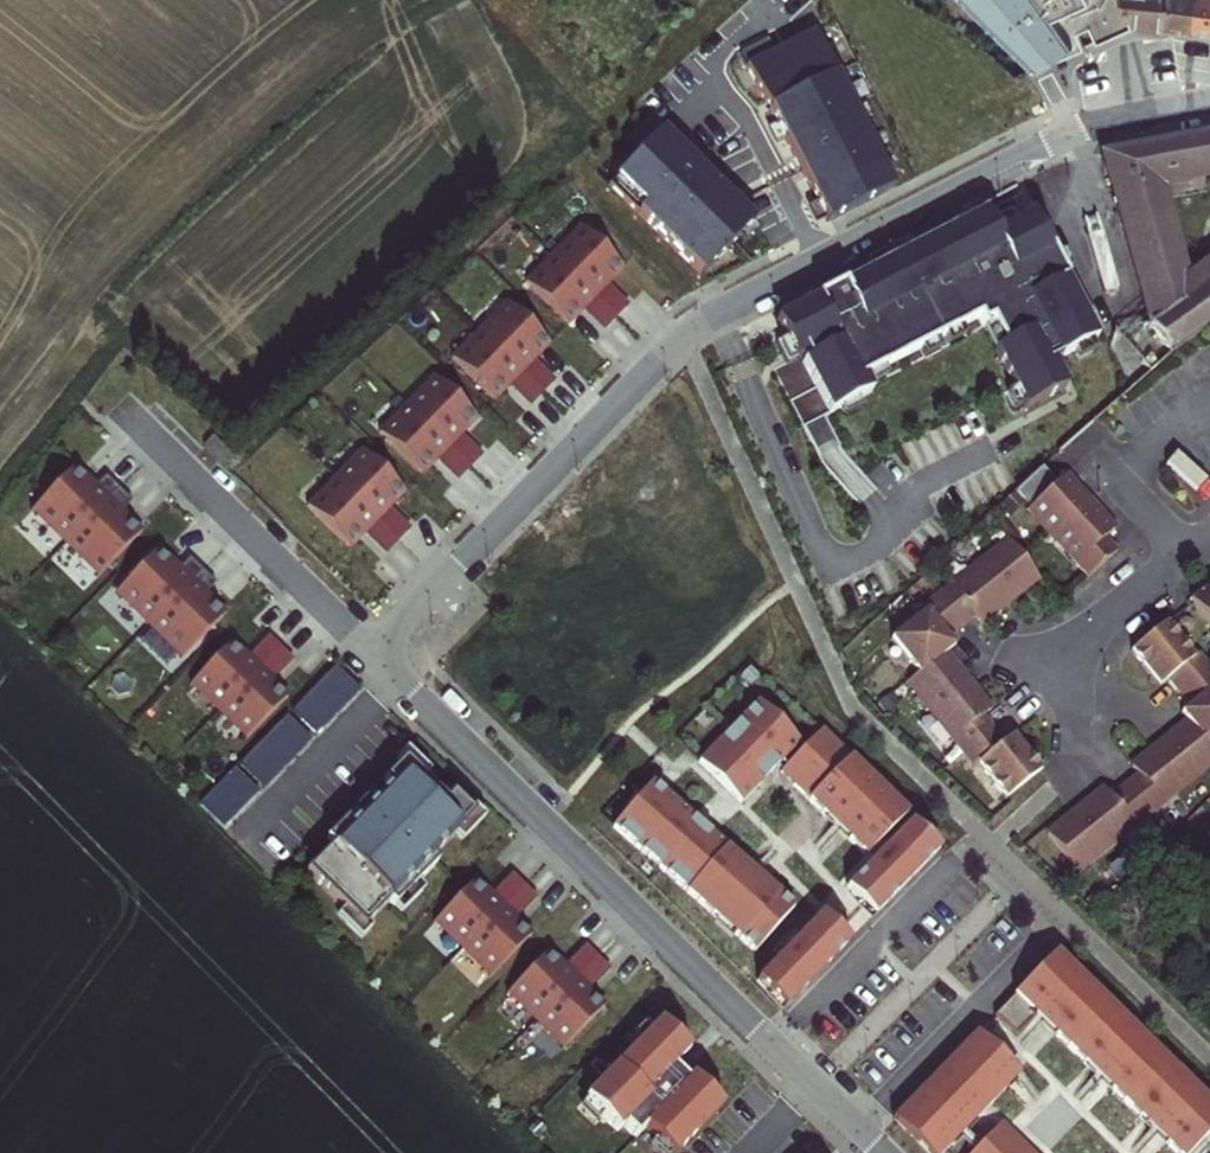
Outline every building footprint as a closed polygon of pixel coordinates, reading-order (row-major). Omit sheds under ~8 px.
[(978,0),(967,0),(1036,69),(1043,66),(978,0)] [(1137,23),(1129,0),(978,0),(1043,66),(1137,23)] [(1165,26),(1169,0),(1129,0),(1138,23),(1151,25),(1165,26)] [(1165,26),(1180,29),(1195,31),(1199,0),(1169,0),(1165,26)] [(1195,31),(1209,33),(1209,0),(1199,0),(1195,31)] [(899,183),(818,29),(750,64),(831,218),(899,183)] [(706,270),(759,217),(666,124),(618,172),(648,201),(642,207),(706,270)] [(1156,183),(1209,172),(1209,135),(1103,157),(1142,298),(1180,271),(1156,183)] [(1058,169),(1028,182),(1035,198),(1065,185),(1058,169)] [(986,213),(776,321),(786,340),(776,345),(787,366),(806,356),(808,360),(803,363),(830,415),(871,394),(864,380),(979,321),(984,330),(992,326),(1003,347),(994,352),(1024,410),(1065,389),(1052,364),(1097,340),(1033,216),(997,234),(986,213)] [(553,254),(557,258),(585,230),(581,226),(553,254)] [(585,230),(557,258),(596,296),(618,317),(629,306),(608,285),(624,268),(585,230)] [(530,286),(557,258),(553,254),(526,282),(530,286)] [(618,317),(596,296),(557,258),(530,286),(569,324),(585,308),(606,329),(618,317)] [(1149,325),(1187,297),(1180,271),(1142,298),(1145,309),(1149,325)] [(1187,297),(1149,325),(1171,354),(1209,325),(1209,280),(1187,297)] [(480,329),(484,333),(512,305),(508,301),(480,329)] [(535,360),(551,343),(512,305),(484,333),(523,371),(544,392),(556,381),(535,360)] [(1149,325),(1145,309),(1114,335),(1107,364),(1130,390),(1171,354),(1149,325)] [(992,326),(984,330),(994,352),(1003,347),(992,326)] [(484,333),(480,329),(453,357),(457,361),(484,333)] [(484,333),(457,361),(496,399),(512,383),(533,404),(544,392),(523,371),(484,333)] [(806,356),(787,366),(775,372),(804,429),(830,415),(803,363),(808,360),(806,356)] [(408,403),(412,407),(439,379),(435,375),(408,403)] [(462,434),(478,418),(439,379),(412,407),(451,446),(472,466),(483,455),(462,434)] [(412,407),(408,403),(381,431),(384,435),(412,407)] [(472,466),(451,446),(412,407),(384,435),(423,474),(439,457),(460,478),(472,466)] [(1183,452),(1209,464),(1209,445),(1190,436),(1183,452)] [(227,454),(212,439),(203,448),(218,463),(227,454)] [(336,477),(340,481),(367,453),(364,449),(336,477)] [(390,507),(406,491),(367,453),(340,481),(379,519),(400,540),(412,528),(390,507)] [(72,468),(93,489),(95,486),(75,465),(72,468)] [(1209,498),(1209,479),(1176,465),(1169,482),(1209,499),(1209,498)] [(72,468),(33,508),(66,541),(117,489),(104,476),(95,486),(93,489),(72,468)] [(1028,510),(1053,537),(1090,503),(1077,490),(1065,476),(1055,485),(1041,469),(1017,491),(1031,507),(1028,510)] [(313,509),(340,481),(336,477),(308,505),(313,509)] [(400,540),(379,519),(340,481),(313,509),(352,547),(367,531),(388,551),(400,540)] [(121,510),(129,501),(117,489),(66,541),(99,574),(138,533),(118,513),(121,510)] [(1001,505),(1012,516),(1025,504),(1015,493),(1001,505)] [(1105,538),(1114,529),(1090,503),(1053,537),(1077,563),(1075,565),(1087,578),(1117,551),(1105,538)] [(63,544),(66,541),(33,508),(30,511),(63,544)] [(121,510),(118,513),(138,533),(141,531),(121,510)] [(935,595),(961,627),(975,617),(981,624),(1038,578),(1008,540),(935,595)] [(99,574),(66,541),(63,544),(97,577),(99,574)] [(177,571),(180,568),(159,548),(156,551),(177,571)] [(177,571),(156,551),(117,591),(150,624),(201,571),(189,559),(180,568),(177,571)] [(214,583),(201,571),(150,624),(184,656),(223,616),(202,595),(205,593),(214,583)] [(1192,604),(1209,627),(1209,590),(1192,604)] [(147,626),(150,624),(117,591),(114,594),(147,626)] [(205,593),(202,595),(223,616),(226,613),(205,593)] [(919,674),(946,653),(942,648),(943,642),(961,627),(935,595),(920,607),(925,612),(891,639),(919,674)] [(1155,676),(1164,677),(1178,694),(1209,668),(1199,654),(1194,658),(1166,623),(1130,652),(1152,679),(1155,676)] [(184,656),(150,624),(147,626),(181,659),(184,656)] [(260,669),(232,642),(194,681),(222,708),(260,669)] [(950,741),(961,755),(993,729),(983,716),(991,709),(946,653),(919,674),(908,683),(953,739),(950,741)] [(1178,694),(1191,710),(1190,720),(1188,722),(1209,748),(1209,747),(1209,669),(1209,668),(1178,694)] [(288,696),(260,669),(222,708),(250,736),(288,696)] [(222,708),(194,681),(190,685),(217,712),(222,708)] [(699,763),(708,772),(770,715),(758,702),(699,763)] [(250,736),(222,708),(217,712),(246,740),(250,736)] [(708,772),(741,804),(781,762),(786,767),(783,770),(796,782),(793,786),(825,818),(829,814),(852,837),(849,840),(872,864),(846,891),(872,916),(937,850),(904,818),(908,815),(822,730),(803,749),(770,715),(708,772)] [(1164,807),(1162,805),(1209,766),(1209,749),(1209,748),(1188,722),(1131,767),(1137,774),(1124,786),(1150,817),(1164,807)] [(1040,771),(1019,745),(1014,748),(1008,747),(993,729),(961,755),(973,770),(978,766),(1005,800),(1040,771)] [(306,873),(363,929),(389,902),(394,907),(437,863),(432,858),(474,815),(451,793),(444,801),(403,761),(383,781),(390,788),(374,803),(357,820),(351,814),(326,841),(331,846),(306,873)] [(652,782),(618,821),(635,837),(675,802),(652,782)] [(1136,828),(1150,817),(1124,786),(1110,796),(1104,789),(1047,835),(1078,873),(1135,827),(1136,828)] [(357,820),(374,803),(368,797),(351,814),(357,820)] [(735,935),(755,952),(795,907),(767,883),(764,887),(741,867),(744,863),(675,802),(635,837),(618,821),(613,827),(717,919),(721,915),(738,931),(735,935)] [(439,921),(467,948),(505,909),(477,881),(439,921)] [(467,948),(495,975),(533,936),(505,909),(467,948)] [(783,1007),(847,941),(822,915),(757,982),(783,1007)] [(463,951),(467,948),(439,921),(435,924),(463,951)] [(495,975),(467,948),(463,951),(492,979),(495,975)] [(513,993),(541,1020),(579,981),(551,953),(513,993)] [(994,1017),(1015,1037),(1039,1013),(1058,1032),(1054,1036),(1087,1067),(1090,1063),(1114,1086),(1110,1090),(1142,1121),(1146,1118),(1169,1141),(1166,1144),(1174,1152),(1191,1152),(1209,1134),(1209,1104),(1056,954),(994,1017)] [(541,1020),(569,1047),(606,1008),(579,981),(541,1020)] [(537,1023),(541,1020),(513,993),(509,997),(537,1023)] [(569,1047),(541,1020),(537,1023),(565,1051),(569,1047)] [(636,1139),(646,1128),(672,1152),(676,1152),(720,1107),(691,1078),(687,1082),(673,1068),(689,1051),(660,1022),(585,1100),(618,1132),(623,1126),(636,1139)] [(926,1152),(942,1152),(950,1145),(947,1142),(970,1119),(973,1122),(1005,1090),(1001,1086),(1014,1073),(976,1034),(893,1120),(926,1152)] [(972,1152),(1030,1152),(1013,1136),(1009,1139),(997,1128),(972,1152)]
